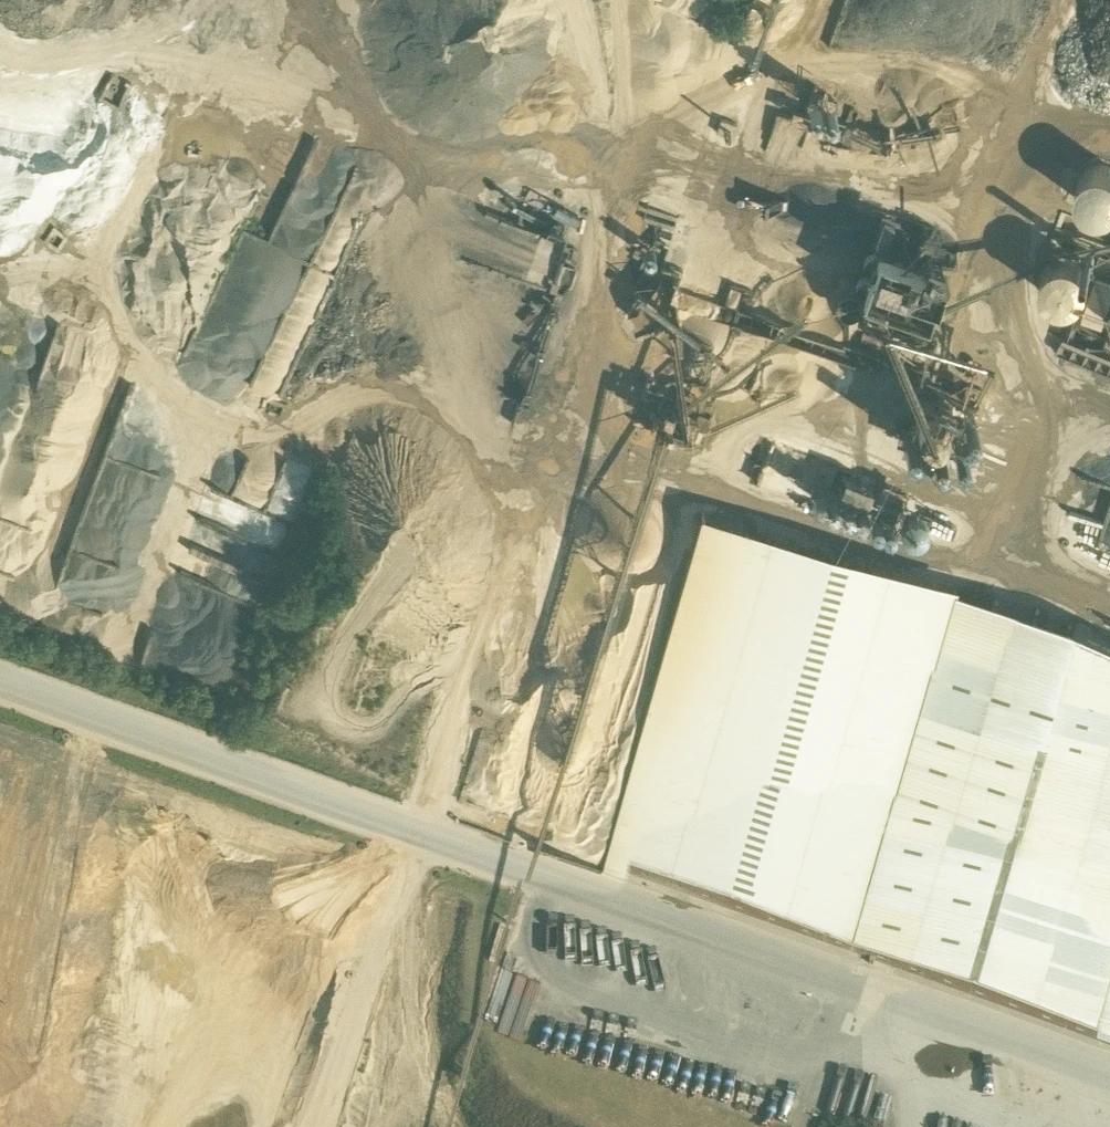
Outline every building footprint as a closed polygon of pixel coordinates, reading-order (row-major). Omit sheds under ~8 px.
[(940,238),(893,221),(877,217),(868,243),(930,265),(934,254),(940,238)] [(1054,234),(1033,292),(1024,321),(1037,352),(1109,381),(1109,255),(1054,234)] [(930,265),(868,243),(852,290),(844,287),(835,312),(928,344),(952,273),(930,265)] [(949,259),(934,254),(930,265),(945,271),(949,259)] [(953,414),(922,403),(912,429),(943,440),(953,414)] [(912,429),(911,429),(905,447),(938,459),(944,441),(943,440),(912,429)] [(823,467),(814,490),(838,499),(844,481),(851,483),(853,478),(823,467)] [(851,483),(844,481),(838,499),(814,490),(811,501),(863,520),(874,491),(851,483)] [(955,594),(701,517),(601,866),(852,954),(955,594)] [(77,600),(82,582),(134,597),(148,549),(130,544),(126,559),(114,555),(115,551),(78,541),(62,596),(77,600)] [(955,594),(852,954),(969,996),(984,954),(1107,998),(1109,986),(1109,646),(1076,630),(955,594)] [(984,954),(969,996),(1109,1047),(1109,999),(1107,998),(984,954)]
